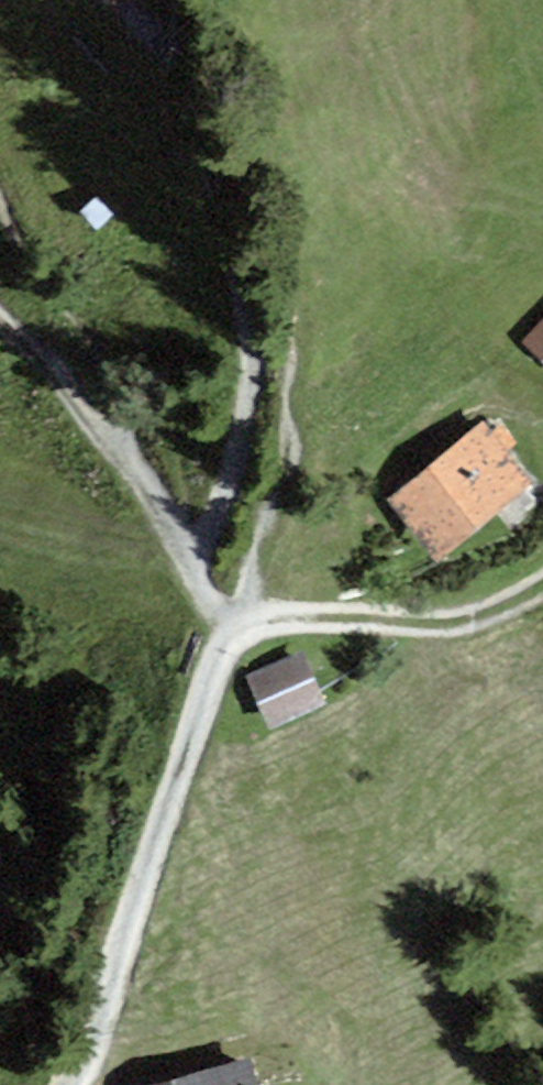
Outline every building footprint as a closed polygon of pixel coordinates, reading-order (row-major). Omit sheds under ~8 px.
[(521,342),(542,362),(542,318),(521,342)] [(491,430),(483,421),(385,498),(433,559),(530,482),(509,454),(519,446),(500,423),(491,430)] [(301,650),(244,676),(269,730),(326,704),(301,650)] [(249,1063),(158,1084),(255,1084),(249,1063)]
